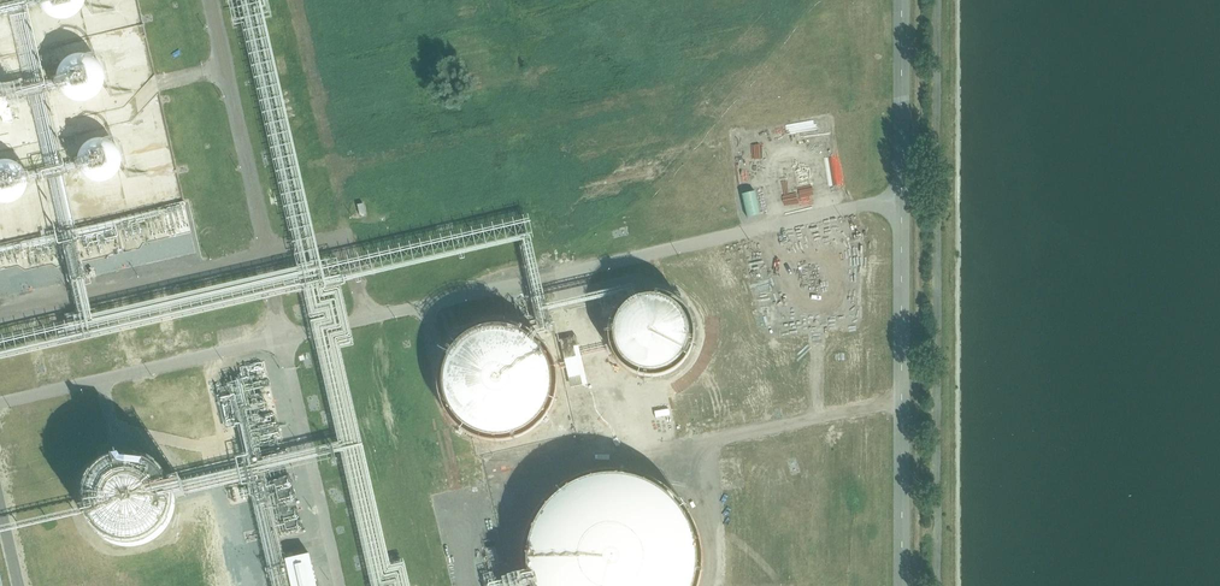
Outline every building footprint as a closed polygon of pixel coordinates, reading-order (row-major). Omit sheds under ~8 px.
[(88,0),(43,0),(43,2),(45,7),(47,10),(49,14),(53,17),(56,18),(60,20),(65,21),(71,20),(76,18),(79,16),(82,14),(85,10),(87,7),(88,2),(88,0)] [(298,268),(321,263),(266,20),(273,19),(268,0),(229,0),(235,27),(242,25),(298,268)] [(108,84),(108,79),(108,74),(107,70),(105,66),(101,62),(98,59),(94,56),(89,55),(85,54),(80,54),(76,55),(71,57),(67,60),(63,64),(60,69),(59,73),(58,79),(59,83),(60,87),(61,91),(64,95),(68,99),(72,102),(78,103),(82,104),(88,104),(93,102),(97,100),(101,97),(104,93),(106,89),(108,84)] [(13,104),(13,99),(12,95),(10,92),(7,88),(4,85),(0,83),(0,125),(2,124),(6,121),(9,118),(11,113),(13,108),(13,104)] [(194,83),(179,86),(181,94),(195,90),(194,83)] [(142,122),(129,125),(132,136),(144,133),(142,122)] [(125,168),(126,163),(125,158),(124,154),(122,150),(119,147),(116,144),(112,142),(109,141),(104,140),(100,141),(95,142),(91,144),(87,147),(84,150),(82,155),(81,158),(80,163),(81,167),(82,172),(84,176),(87,179),(89,181),(93,184),(97,185),(102,186),(106,186),(111,185),(115,183),(119,180),(122,176),(124,172),(125,168)] [(750,144),(751,158),(761,158),(760,143),(750,144)] [(33,181),(33,177),(32,173),(29,169),(27,165),(24,163),(20,160),(16,159),(11,159),(8,159),(3,160),(0,161),(0,202),(1,202),(5,204),(10,204),(13,204),(18,203),(23,201),(27,198),(29,194),(32,190),(33,186),(33,181)] [(811,188),(796,189),(797,194),(782,195),(783,205),(812,203),(811,188)] [(740,193),(747,217),(760,213),(754,189),(740,193)] [(358,205),(360,216),(366,214),(364,204),(358,205)] [(543,297),(539,279),(531,239),(533,239),(528,215),(321,263),(298,268),(93,315),(84,279),(71,282),(78,320),(83,341),(301,292),(311,333),(339,443),(281,456),(277,438),(282,437),(277,418),(265,421),(264,419),(275,416),(274,413),(259,417),(258,413),(266,411),(265,407),(268,407),(267,402),(263,403),(262,397),(267,396),(266,393),(256,395),(254,389),(271,386),(269,380),(263,381),(261,375),(257,376),(256,372),(266,370),(264,364),(263,364),(262,364),(262,362),(241,368),(243,380),(229,382),(230,386),(217,389),(219,393),(231,390),(245,455),(235,458),(238,466),(170,482),(165,475),(160,469),(151,462),(142,458),(132,455),(120,456),(109,461),(99,468),(91,476),(86,487),(84,497),(84,507),(0,527),(0,533),(85,514),(92,524),(101,535),(111,541),(126,545),(137,545),(143,544),(154,539),(163,532),(169,524),(173,517),(175,508),(176,500),(175,497),(241,482),(242,485),(248,485),(249,490),(234,494),(235,499),(251,496),(252,497),(273,585),(292,585),(286,560),(281,537),(285,536),(278,508),(272,509),(271,504),(256,507),(250,483),(265,480),(266,483),(267,483),(266,476),(333,460),(334,463),(336,462),(335,454),(341,452),(372,585),(410,585),(405,564),(404,563),(391,566),(391,565),(339,343),(353,340),(350,323),(340,283),(356,279),(357,284),(362,282),(361,278),(459,255),(460,260),(465,259),(464,254),(519,241),(528,282),(532,299),(531,299),(538,328),(551,325),(548,310),(627,293),(630,302),(624,307),(619,314),(615,323),(614,333),(615,342),(618,351),(623,359),(631,365),(642,370),(652,371),(662,370),(671,366),(679,360),(685,350),(688,341),(689,330),(686,319),(682,311),(675,304),(666,299),(656,297),(646,296),(637,299),(633,284),(547,305),(545,296),(543,297)] [(69,283),(71,282),(84,279),(89,278),(85,263),(83,263),(78,241),(60,245),(69,283)] [(49,278),(62,279),(62,270),(20,269),(20,283),(27,283),(27,282),(40,282),(40,278),(32,278),(32,271),(49,272),(49,278)] [(83,341),(78,320),(0,338),(0,360),(83,341)] [(552,388),(553,382),(552,376),(551,370),(549,361),(547,357),(544,352),(540,347),(536,343),(529,337),(525,334),(518,331),(513,329),(508,328),(504,327),(497,327),(487,328),(482,329),(476,331),(470,334),(466,337),(458,343),(455,347),(451,352),(447,360),(445,366),(444,371),(443,376),(442,382),(443,392),(444,396),(446,402),(451,411),(457,420),(461,423),(465,427),(470,430),(475,432),(481,435),(486,436),(492,437),(497,437),(507,436),(514,435),(518,433),(528,428),(532,425),(536,421),(540,417),(544,411),(549,403),(551,393),(552,388)] [(577,336),(560,340),(566,369),(578,366),(576,357),(581,356),(577,336)] [(699,560),(699,552),(697,543),(695,535),(693,528),(689,520),(684,512),(681,507),(675,501),(667,493),(661,489),(654,484),(646,481),(637,478),(630,476),(620,475),(614,474),(608,475),(597,476),(590,478),(582,481),(574,484),(567,488),(560,493),(553,499),(547,506),(543,512),(538,520),(536,525),(532,533),(530,542),(529,551),(528,558),(529,567),(530,575),(532,583),(532,585),(695,585),(697,576),(699,567),(699,560)] [(256,507),(271,504),(272,509),(278,508),(285,536),(304,532),(299,509),(289,512),(288,506),(297,503),(291,476),(279,479),(280,480),(267,483),(266,483),(265,480),(250,483),(256,507)] [(286,560),(292,585),(317,585),(310,555),(286,560)] [(530,575),(496,583),(494,572),(484,574),(487,585),(520,585),(532,583),(530,575)]
